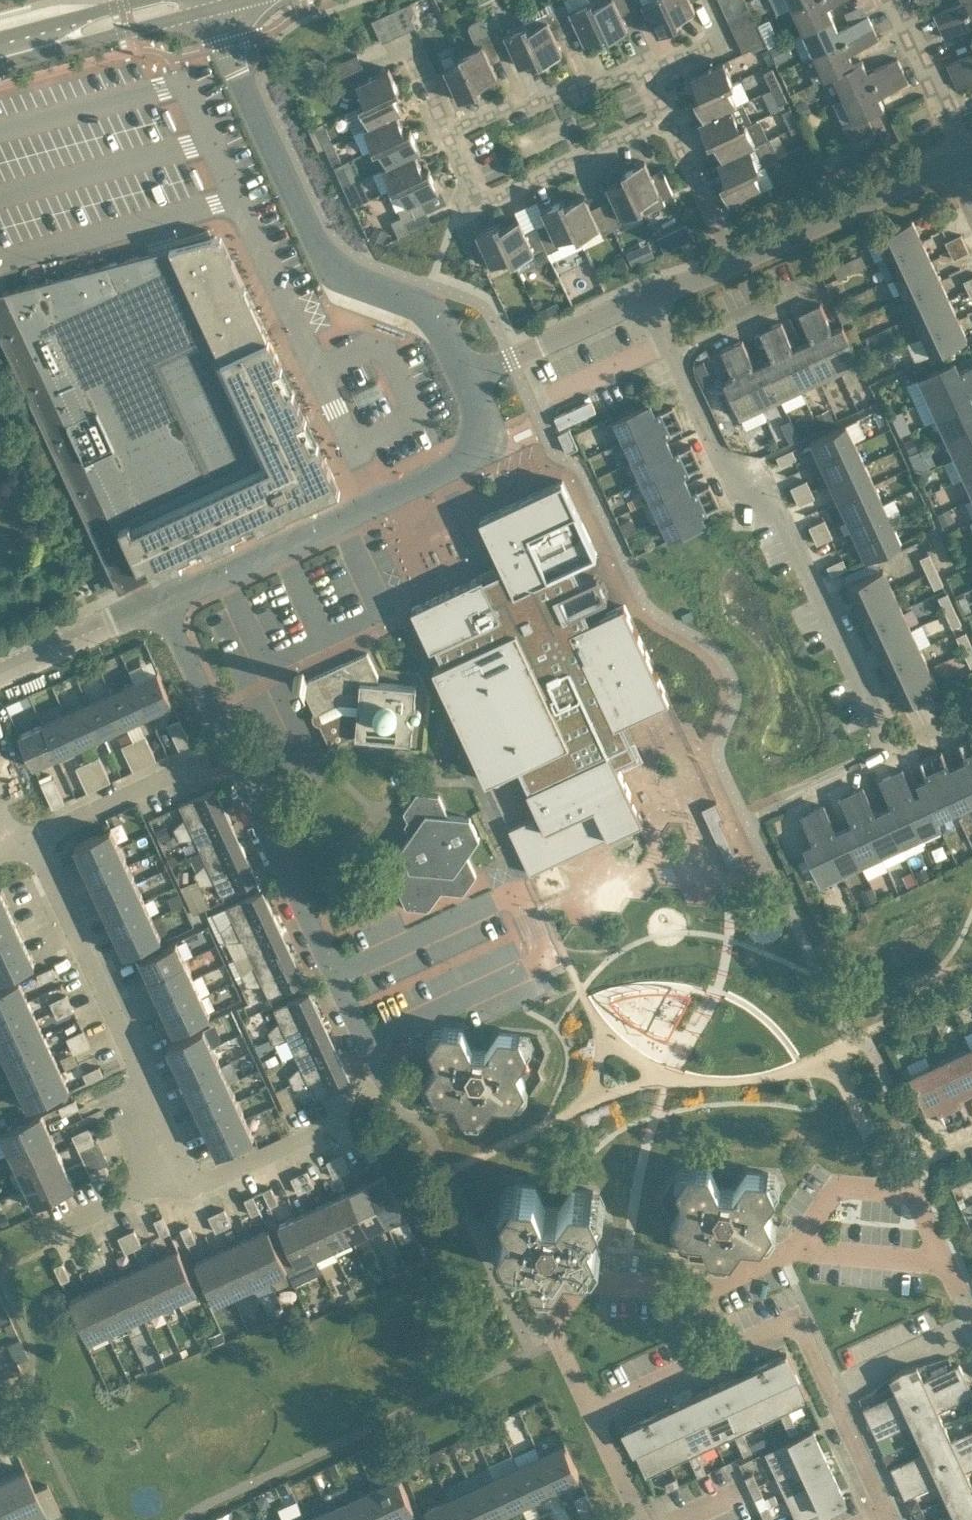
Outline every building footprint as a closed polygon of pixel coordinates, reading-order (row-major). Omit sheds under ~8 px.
[(567,2),(558,6),(569,31),(579,27),(585,40),(603,31),(606,37),(610,35),(595,1),(596,1),(596,0),(566,0),(567,2)] [(596,1),(595,1),(610,35),(628,26),(622,13),(635,7),(631,0),(598,0),(596,1)] [(635,7),(644,3),(657,33),(680,22),(677,17),(669,0),(631,0),(635,7)] [(692,0),(669,0),(677,17),(696,8),(692,0)] [(749,6),(746,0),(735,0),(723,5),(728,16),(749,6)] [(805,29),(834,16),(828,4),(837,0),(806,0),(794,5),(805,29)] [(939,23),(971,8),(971,0),(960,0),(934,12),(939,23)] [(396,8),(406,30),(417,25),(406,3),(396,8)] [(527,21),(544,59),(563,50),(557,37),(569,31),(558,6),(550,10),(547,4),(522,14),(525,21),(527,21)] [(728,16),(733,27),(754,17),(753,14),(759,11),(758,8),(751,11),(749,6),(728,16)] [(396,35),(406,30),(396,8),(386,12),(396,35)] [(939,23),(945,35),(971,23),(971,8),(939,23)] [(383,41),(396,35),(386,12),(372,19),(383,41)] [(544,59),(527,21),(525,21),(507,30),(504,24),(501,25),(496,13),(487,17),(505,55),(513,51),(520,64),(538,55),(541,60),(544,59)] [(874,25),(868,13),(839,27),(834,16),(805,29),(816,52),(874,25)] [(505,55),(487,17),(485,18),(484,15),(471,21),(468,26),(476,43),(464,49),(479,83),(498,74),(492,61),(505,55)] [(738,38),(759,28),(754,17),(733,27),(738,38)] [(822,78),(834,73),(833,73),(855,62),(850,50),(879,37),(874,25),(816,52),(816,53),(805,58),(815,81),(822,78)] [(759,28),(738,38),(744,50),(765,41),(759,28)] [(777,60),(793,53),(786,39),(770,46),(777,60)] [(766,57),(772,54),(769,46),(762,49),(766,57)] [(482,88),(479,83),(464,49),(462,50),(465,57),(445,67),(459,98),(482,88)] [(947,62),(953,74),(971,65),(971,51),(947,62)] [(358,52),(342,60),(336,63),(341,73),(363,63),(358,52)] [(833,73),(834,73),(844,96),(904,68),(898,56),(869,70),(863,58),(855,62),(833,73)] [(692,74),(701,93),(701,94),(733,79),(724,59),(692,74)] [(369,97),(364,99),(359,101),(360,104),(398,86),(389,66),(369,75),(363,63),(341,73),(346,85),(361,78),(369,97)] [(953,74),(958,86),(971,79),(971,65),(953,74)] [(771,87),(780,82),(772,66),(763,70),(771,87)] [(904,68),(844,96),(855,119),(885,105),(879,93),(909,80),(904,68)] [(733,79),(701,94),(701,93),(695,95),(696,97),(705,117),(700,119),(700,120),(733,104),(739,101),(731,83),(734,82),(733,79)] [(779,104),(783,102),(787,99),(780,82),(771,87),(779,104)] [(360,104),(370,124),(375,122),(397,112),(403,109),(394,91),(399,88),(398,86),(360,104)] [(797,102),(802,112),(810,109),(806,98),(797,102)] [(743,100),(739,101),(733,104),(700,120),(709,139),(752,119),(743,100)] [(782,110),(790,126),(798,122),(791,106),(782,110)] [(375,122),(370,124),(368,125),(365,127),(374,145),(411,128),(411,127),(406,130),(397,112),(375,122)] [(757,117),(752,119),(709,139),(710,141),(716,139),(724,157),(718,159),(719,159),(766,137),(757,117)] [(790,126),(792,132),(801,128),(798,122),(790,126)] [(318,129),(325,145),(334,141),(326,125),(318,129)] [(387,166),(416,152),(421,149),(411,128),(374,145),(375,147),(371,149),(380,169),(387,166)] [(719,159),(727,178),(728,179),(764,162),(779,155),(770,135),(766,137),(719,159)] [(341,157),(334,141),(325,145),(333,161),(341,157)] [(810,151),(806,144),(799,148),(803,155),(810,151)] [(387,166),(396,183),(430,167),(429,167),(424,169),(416,152),(387,166)] [(645,159),(627,168),(644,205),(642,205),(645,212),(666,203),(663,197),(674,192),(662,167),(651,172),(645,159)] [(722,180),(722,182),(732,203),(744,197),(749,208),(774,196),(768,185),(774,182),(764,162),(728,179),(727,178),(722,180)] [(336,169),(344,185),(353,182),(345,165),(336,169)] [(430,167),(396,183),(397,185),(388,190),(396,208),(399,207),(402,215),(392,219),(400,236),(410,231),(432,221),(421,198),(440,189),(430,167)] [(644,205),(627,168),(623,170),(626,175),(607,184),(613,197),(604,201),(615,225),(626,220),(623,214),(642,205),(644,205)] [(360,197),(353,182),(344,185),(352,201),(360,197)] [(585,194),(567,203),(581,234),(601,224),(603,230),(615,225),(604,201),(591,207),(585,194)] [(581,234),(567,203),(564,197),(542,208),(548,221),(539,225),(550,249),(561,243),(558,238),(577,229),(579,234),(581,234)] [(936,218),(951,210),(947,201),(932,209),(936,218)] [(913,217),(899,223),(877,234),(886,253),(922,237),(913,217)] [(520,218),(501,226),(516,258),(521,270),(551,256),(547,250),(550,249),(539,225),(526,231),(520,218)] [(516,258),(501,226),(499,221),(477,231),(476,229),(465,234),(477,259),(487,254),(491,263),(510,254),(513,260),(516,258)] [(695,236),(687,221),(677,226),(684,241),(695,236)] [(388,230),(375,224),(371,235),(384,240),(388,230)] [(120,589),(122,588),(116,575),(132,567),(143,562),(149,575),(305,503),(331,491),(326,481),(335,477),(328,461),(233,258),(234,257),(222,231),(170,245),(171,246),(150,251),(36,281),(28,283),(3,290),(4,292),(0,293),(0,331),(120,589)] [(946,240),(950,248),(966,241),(962,232),(946,240)] [(922,237),(886,253),(896,273),(931,257),(922,237)] [(966,241),(950,248),(954,257),(970,250),(966,241)] [(633,264),(641,260),(635,247),(627,250),(633,264)] [(842,271),(866,260),(862,253),(838,263),(842,271)] [(618,256),(615,263),(618,269),(628,264),(623,254),(618,256)] [(931,257),(896,273),(905,293),(940,277),(931,257)] [(914,313),(950,297),(940,277),(905,293),(914,313)] [(923,333),(959,316),(950,297),(914,313),(923,333)] [(537,309),(541,318),(562,309),(558,300),(537,309)] [(821,301),(810,306),(840,368),(860,358),(843,323),(834,328),(821,301)] [(812,338),(804,342),(820,377),(840,368),(810,306),(800,311),(812,338)] [(923,333),(933,353),(968,336),(959,316),(923,333)] [(800,386),(820,377),(804,342),(795,346),(782,320),(771,325),(800,386)] [(781,396),(800,386),(771,325),(761,330),(773,356),(764,361),(781,396)] [(761,405),(781,396),(764,361),(755,365),(743,338),(732,343),(761,405)] [(870,341),(858,345),(861,356),(874,352),(870,341)] [(741,414),(761,405),(732,343),(722,348),(734,375),(724,379),(741,414)] [(699,374),(709,370),(704,360),(695,364),(699,374)] [(929,396),(971,377),(971,364),(960,369),(955,360),(920,376),(929,396)] [(971,401),(971,396),(970,391),(971,390),(971,377),(929,396),(939,416),(971,401)] [(948,436),(971,424),(971,401),(939,416),(948,436)] [(625,438),(678,413),(673,403),(656,412),(651,402),(616,418),(625,438)] [(816,412),(822,425),(835,419),(829,406),(816,412)] [(902,408),(892,413),(901,434),(912,429),(902,408)] [(9,430),(0,410),(0,434),(9,430)] [(625,438),(634,458),(669,442),(665,433),(683,425),(678,413),(625,438)] [(813,418),(802,423),(806,430),(817,425),(813,418)] [(847,422),(812,438),(821,458),(856,442),(847,422)] [(948,436),(957,455),(971,448),(971,424),(948,436)] [(573,428),(561,434),(569,452),(582,447),(573,428)] [(796,428),(786,433),(790,440),(800,436),(796,428)] [(919,433),(905,439),(910,452),(925,446),(919,433)] [(930,444),(932,449),(941,446),(938,440),(930,444)] [(634,458),(643,478),(697,453),(692,443),(674,451),(669,442),(634,458)] [(856,442),(821,458),(830,478),(866,461),(856,442)] [(793,447),(777,455),(782,464),(797,456),(793,447)] [(966,475),(971,472),(971,448),(957,455),(966,475)] [(702,464),(697,453),(643,478),(653,498),(688,481),(684,472),(702,464)] [(839,498),(875,481),(866,461),(830,478),(839,498)] [(26,470),(15,482),(27,492),(37,480),(26,470)] [(941,503),(971,492),(965,475),(935,486),(941,503)] [(487,779),(519,764),(530,787),(528,788),(540,813),(510,827),(531,872),(547,864),(644,819),(618,762),(639,752),(624,720),(670,699),(625,603),(591,619),(585,606),(608,595),(601,580),(598,573),(595,574),(582,580),(574,563),(598,552),(563,478),(550,484),(544,487),(529,494),(508,503),(501,507),(496,509),(485,514),(481,516),(482,519),(488,533),(497,551),(505,567),(503,568),(498,570),(484,577),(483,574),(412,606),(418,619),(431,646),(436,644),(444,660),(434,665),(487,779)] [(792,485),(796,494),(811,487),(807,478),(792,485)] [(653,498),(662,518),(715,493),(710,482),(692,490),(688,481),(653,498)] [(839,498),(848,518),(885,501),(875,481),(839,498)] [(815,496),(811,487),(796,494),(800,503),(815,496)] [(662,518),(671,538),(706,521),(702,511),(720,503),(715,493),(662,518)] [(858,538),(894,521),(885,501),(848,518),(858,538)] [(37,510),(36,514),(39,521),(51,516),(46,506),(37,510)] [(954,518),(949,506),(937,512),(943,523),(954,518)] [(633,516),(619,522),(625,534),(638,528),(633,516)] [(810,525),(814,534),(829,526),(825,517),(810,525)] [(894,521),(858,538),(867,557),(885,549),(903,540),(894,521)] [(833,535),(829,526),(814,534),(818,542),(833,535)] [(927,571),(937,567),(930,552),(920,556),(927,571)] [(828,564),(832,573),(848,566),(844,557),(828,564)] [(849,583),(858,603),(894,586),(885,567),(867,575),(849,583)] [(937,567),(927,571),(934,587),(944,583),(937,567)] [(894,586),(858,603),(867,623),(903,606),(894,586)] [(945,611),(955,606),(948,591),(938,595),(945,611)] [(962,603),(968,600),(965,593),(959,596),(962,603)] [(903,606),(867,623),(876,643),(912,626),(903,606)] [(955,606),(945,611),(953,627),(962,622),(955,606)] [(885,663),(921,646),(912,626),(876,643),(885,663)] [(957,634),(961,642),(963,647),(971,643),(966,630),(957,634)] [(963,647),(952,652),(953,655),(964,650),(971,665),(971,643),(963,647)] [(885,663),(895,683),(930,666),(921,646),(885,663)] [(421,711),(421,710),(419,708),(415,708),(414,705),(416,704),(417,699),(416,699),(417,684),(379,681),(379,674),(368,651),(307,679),(303,671),(294,676),(299,685),(302,683),(331,744),(356,732),(356,735),(412,740),(413,725),(414,725),(415,720),(413,719),(415,716),(418,717),(421,714),(421,713),(421,711)] [(895,683),(904,702),(939,686),(930,666),(895,683)] [(159,669),(135,680),(150,712),(173,701),(159,669)] [(135,680),(112,691),(127,722),(150,712),(135,680)] [(104,733),(127,722),(112,691),(89,701),(104,733)] [(28,693),(21,697),(24,705),(32,702),(28,693)] [(81,744),(104,733),(89,701),(66,712),(81,744)] [(57,754),(81,744),(66,712),(43,723),(57,754)] [(180,717),(169,723),(180,747),(192,742),(180,717)] [(57,754),(43,723),(20,734),(34,765),(57,754)] [(146,733),(134,738),(146,763),(157,758),(146,733)] [(971,735),(960,741),(968,759),(961,762),(971,787),(971,736),(971,735)] [(134,769),(146,763),(134,738),(123,744),(134,769)] [(971,800),(971,787),(961,762),(950,767),(942,749),(933,753),(958,807),(971,800)] [(929,777),(920,781),(941,825),(942,824),(939,816),(958,807),(933,753),(921,759),(929,777)] [(100,755),(88,760),(100,785),(111,779),(100,755)] [(88,790),(100,785),(88,760),(77,765),(88,790)] [(892,772),(922,834),(941,825),(920,781),(919,782),(923,790),(915,794),(903,767),(892,772)] [(55,774),(66,797),(76,792),(65,770),(55,774)] [(894,804),(885,808),(902,843),(922,834),(892,772),(882,777),(894,804)] [(42,781),(54,806),(65,801),(54,776),(42,781)] [(864,785),(853,790),(882,852),(902,843),(885,808),(876,812),(864,785)] [(175,826),(177,832),(227,809),(216,786),(180,803),(186,816),(175,826)] [(862,861),(882,852),(853,790),(842,795),(855,822),(846,826),(862,861)] [(391,886),(398,887),(407,906),(429,908),(442,890),(455,892),(460,884),(469,885),(477,874),(468,854),(480,836),(471,815),(449,813),(440,793),(417,792),(404,810),(413,830),(401,847),(394,847),(382,866),(391,886)] [(712,800),(701,805),(708,820),(719,815),(712,800)] [(842,871),(862,861),(846,826),(837,830),(825,804),(814,808),(842,871)] [(822,880),(840,872),(842,871),(814,808),(803,813),(815,840),(806,845),(822,880)] [(201,849),(237,832),(227,809),(177,832),(180,839),(196,837),(201,849)] [(166,825),(157,830),(160,838),(169,834),(166,825)] [(76,843),(84,861),(120,844),(111,826),(76,843)] [(195,871),(198,877),(248,854),(237,832),(201,849),(190,854),(197,870),(195,871)] [(177,833),(166,838),(170,845),(180,840),(177,833)] [(84,861),(93,879),(128,862),(140,857),(132,841),(121,847),(120,844),(84,861)] [(732,874),(743,869),(736,853),(725,858),(732,874)] [(258,877),(248,854),(198,877),(201,883),(216,881),(222,894),(258,877)] [(93,879),(101,897),(136,881),(128,862),(93,879)] [(930,874),(926,865),(916,870),(920,879),(930,874)] [(917,881),(911,869),(903,873),(909,884),(917,881)] [(101,897),(110,915),(145,899),(136,881),(101,897)] [(861,890),(861,891),(867,903),(878,898),(872,885),(861,890)] [(10,906),(2,888),(0,889),(0,911),(10,906)] [(222,928),(224,934),(274,911),(264,888),(227,905),(233,918),(222,928)] [(110,915),(118,933),(153,917),(145,899),(110,915)] [(19,925),(10,906),(0,911),(0,933),(19,925)] [(224,934),(227,940),(243,938),(248,950),(285,933),(274,911),(224,934)] [(162,935),(153,917),(118,933),(126,951),(162,935)] [(27,943),(19,925),(0,933),(0,955),(27,943)] [(242,973),(245,979),(295,956),(285,933),(248,950),(254,962),(242,973)] [(142,956),(150,974),(185,957),(177,939),(142,956)] [(0,955),(0,976),(0,977),(36,961),(27,943),(0,955)] [(295,956),(245,979),(248,985),(263,983),(269,995),(306,979),(295,956)] [(185,957),(150,974),(158,992),(194,976),(185,957)] [(57,973),(54,965),(38,972),(42,980),(57,973)] [(202,994),(194,976),(158,992),(167,1010),(202,994)] [(20,980),(0,989),(0,1011),(28,998),(20,980)] [(271,1035),(321,1012),(311,990),(274,1007),(280,1019),(269,1030),(271,1035)] [(51,1000),(55,1008),(70,1001),(67,993),(51,1000)] [(202,994),(167,1010),(175,1029),(211,1012),(202,994)] [(0,1011),(0,1033),(37,1016),(28,998),(0,1011)] [(74,1009),(70,1001),(55,1008),(58,1016),(74,1009)] [(290,1040),(295,1052),(332,1035),(321,1012),(271,1035),(274,1042),(290,1040)] [(0,1033),(0,1037),(7,1052),(45,1034),(37,1016),(0,1033)] [(464,1113),(480,1114),(485,1115),(496,1099),(515,1101),(526,1084),(518,1066),(529,1051),(521,1032),(500,1030),(487,1049),(473,1048),(463,1027),(443,1025),(431,1042),(439,1060),(428,1075),(437,1094),(456,1096),(464,1113)] [(213,1045),(204,1027),(169,1043),(177,1061),(213,1045)] [(68,1036),(71,1044),(87,1037),(83,1029),(68,1036)] [(15,1070),(53,1052),(45,1034),(7,1052),(15,1070)] [(290,1075),(292,1081),(342,1058),(332,1035),(295,1052),(301,1064),(290,1075)] [(90,1044),(87,1037),(71,1044),(75,1052),(90,1044)] [(177,1061),(186,1079),(221,1063),(213,1045),(177,1061)] [(952,1054),(968,1090),(971,1088),(971,1046),(971,1045),(952,1054)] [(15,1070),(23,1088),(62,1070),(53,1052),(15,1070)] [(266,1057),(270,1064),(279,1059),(276,1052),(266,1057)] [(959,1094),(968,1090),(952,1054),(932,1064),(956,1117),(968,1112),(959,1094)] [(342,1058),(292,1081),(295,1086),(310,1084),(316,1097),(353,1080),(342,1058)] [(186,1079),(194,1097),(230,1081),(221,1063),(186,1079)] [(100,1064),(84,1072),(88,1080),(104,1073),(100,1064)] [(946,1122),(956,1117),(932,1064),(912,1073),(928,1108),(938,1104),(946,1122)] [(62,1070),(23,1088),(32,1106),(70,1088),(62,1070)] [(238,1099),(230,1081),(194,1097),(203,1115),(238,1099)] [(76,1098),(60,1105),(64,1113),(79,1106),(76,1098)] [(203,1115),(211,1133),(246,1117),(238,1099),(203,1115)] [(10,1151),(51,1132),(42,1113),(1,1132),(2,1133),(0,1134),(0,1155),(10,1151)] [(246,1117),(211,1133),(219,1152),(255,1135),(246,1117)] [(77,1141),(92,1133),(89,1126),(73,1133),(77,1141)] [(10,1151),(18,1168),(59,1149),(51,1132),(10,1151)] [(92,1133),(77,1141),(80,1149),(96,1142),(92,1133)] [(371,1139),(363,1143),(371,1158),(379,1155),(371,1139)] [(67,1167),(59,1149),(18,1168),(27,1186),(67,1167)] [(343,1152),(335,1156),(343,1171),(350,1168),(343,1152)] [(335,1175),(343,1171),(335,1156),(327,1159),(335,1175)] [(90,1169),(94,1177),(109,1170),(105,1162),(90,1169)] [(721,1187),(711,1166),(691,1164),(679,1181),(687,1198),(676,1214),(685,1233),(704,1234),(712,1252),(732,1253),(743,1238),(762,1239),(774,1223),(766,1205),(777,1190),(769,1171),(748,1169),(735,1188),(721,1187)] [(76,1186),(67,1167),(27,1186),(35,1205),(76,1186)] [(308,1169),(300,1172),(307,1188),(315,1184),(308,1169)] [(299,1192),(307,1188),(300,1172),(292,1176),(299,1192)] [(387,1172),(369,1181),(388,1221),(406,1212),(387,1172)] [(351,1189),(370,1229),(388,1221),(369,1181),(351,1189)] [(546,1204),(537,1185),(515,1183),(504,1199),(512,1216),(501,1232),(510,1250),(529,1252),(537,1270),(557,1271),(568,1256),(587,1257),(599,1240),(591,1223),(602,1207),(594,1189),(573,1187),(560,1206),(546,1204)] [(272,1185),(264,1189),(271,1205),(279,1201),(272,1185)] [(333,1198),(352,1238),(370,1229),(351,1189),(333,1198)] [(253,1213),(261,1209),(254,1194),(245,1197),(253,1213)] [(315,1206),(334,1246),(352,1238),(333,1198),(315,1206)] [(315,1206),(298,1214),(317,1255),(334,1246),(315,1206)] [(225,1207),(217,1210),(224,1226),(233,1222),(225,1207)] [(217,1230),(224,1226),(217,1210),(209,1214),(217,1230)] [(0,1215),(0,1220),(2,1225),(10,1221),(7,1212),(0,1215)] [(295,1283),(323,1269),(317,1255),(298,1214),(279,1223),(281,1227),(271,1231),(288,1267),(295,1283)] [(162,1234),(170,1230),(163,1215),(155,1218),(162,1234)] [(181,1227),(189,1243),(197,1239),(189,1223),(181,1227)] [(269,1227),(251,1236),(270,1276),(288,1267),(271,1231),(269,1227)] [(135,1228),(127,1231),(135,1247),(142,1243),(135,1228)] [(126,1251),(135,1247),(127,1231),(119,1235),(126,1251)] [(275,1286),(270,1276),(251,1236),(233,1244),(252,1285),(256,1295),(275,1286)] [(99,1244),(91,1248),(98,1264),(107,1260),(99,1244)] [(234,1293),(252,1285),(233,1244),(215,1252),(234,1293)] [(91,1267),(98,1264),(91,1248),(84,1251),(91,1267)] [(179,1248),(161,1256),(180,1297),(198,1288),(179,1248)] [(234,1293),(215,1252),(197,1261),(215,1302),(234,1293)] [(161,1305),(180,1297),(161,1256),(143,1265),(161,1305)] [(55,1265),(62,1280),(70,1276),(63,1261),(55,1265)] [(161,1305),(143,1265),(125,1273),(143,1313),(161,1305)] [(401,1279),(397,1271),(390,1274),(394,1282),(401,1279)] [(143,1313),(125,1273),(107,1282),(125,1322),(143,1313)] [(107,1330),(125,1322),(107,1282),(89,1290),(107,1330)] [(348,1287),(352,1296),(357,1294),(353,1285),(348,1287)] [(70,1298),(89,1338),(107,1330),(89,1290),(70,1298)] [(280,1317),(288,1314),(282,1303),(275,1306),(280,1317)] [(9,1319),(4,1308),(0,1309),(0,1323),(9,1319)] [(12,1333),(17,1331),(12,1320),(11,1320),(4,1323),(8,1332),(12,1333)] [(222,1329),(209,1334),(213,1343),(225,1339),(222,1329)] [(763,1363),(785,1410),(789,1409),(809,1399),(787,1352),(763,1363)] [(0,1365),(0,1379),(21,1369),(18,1361),(16,1357),(0,1365)] [(904,1367),(919,1400),(967,1378),(960,1362),(924,1379),(917,1364),(904,1367)] [(781,1412),(785,1410),(763,1363),(740,1374),(762,1421),(781,1412)] [(871,1422),(919,1400),(904,1367),(892,1375),(899,1390),(864,1407),(871,1422)] [(718,1384),(740,1431),(743,1430),(762,1421),(740,1374),(718,1384)] [(945,1424),(939,1410),(971,1394),(971,1388),(967,1378),(919,1400),(933,1430),(945,1424)] [(717,1442),(736,1433),(740,1431),(718,1384),(695,1395),(717,1442)] [(672,1405),(694,1453),(697,1451),(717,1442),(695,1395),(672,1405)] [(914,1421),(920,1435),(933,1430),(919,1400),(871,1422),(878,1437),(914,1421)] [(690,1454),(694,1453),(672,1405),(649,1416),(671,1463),(690,1454)] [(785,1410),(781,1412),(786,1422),(793,1419),(789,1409),(785,1410)] [(625,1427),(647,1474),(671,1463),(649,1416),(625,1427)] [(791,1432),(794,1431),(798,1429),(793,1419),(786,1422),(791,1432)] [(490,1436),(485,1424),(474,1430),(479,1441),(490,1436)] [(947,1459),(971,1448),(971,1429),(952,1438),(945,1424),(933,1430),(947,1459)] [(825,1452),(814,1428),(773,1447),(766,1450),(777,1474),(825,1452)] [(740,1431),(736,1433),(740,1443),(748,1440),(743,1430),(740,1431)] [(933,1430),(920,1435),(927,1450),(891,1466),(899,1481),(947,1459),(933,1430)] [(474,1432),(462,1438),(466,1447),(478,1441),(474,1432)] [(8,1453),(16,1450),(9,1434),(1,1438),(8,1453)] [(740,1443),(745,1453),(749,1452),(753,1450),(748,1440),(740,1443)] [(566,1443),(542,1454),(557,1486),(580,1475),(566,1443)] [(445,1456),(441,1446),(429,1451),(433,1461),(445,1456)] [(947,1459),(960,1489),(971,1484),(971,1481),(966,1469),(971,1466),(971,1448),(947,1459)] [(697,1451),(694,1453),(690,1454),(695,1464),(702,1461),(697,1451)] [(777,1474),(788,1497),(835,1475),(825,1452),(777,1474)] [(534,1497),(557,1486),(542,1454),(519,1465),(534,1497)] [(948,1495),(960,1489),(947,1459),(899,1481),(906,1497),(941,1480),(948,1495)] [(336,1461),(329,1464),(334,1475),(341,1472),(336,1461)] [(695,1464),(699,1474),(703,1473),(707,1471),(702,1461),(695,1464)] [(449,1492),(493,1472),(489,1463),(445,1483),(449,1492)] [(511,1508),(534,1497),(519,1465),(496,1476),(511,1508)] [(25,1516),(43,1508),(47,1518),(61,1512),(47,1483),(35,1489),(25,1467),(7,1476),(25,1516)] [(747,1477),(752,1488),(759,1484),(754,1473),(747,1477)] [(835,1475),(788,1497),(799,1519),(800,1519),(846,1498),(835,1475)] [(25,1516),(7,1476),(0,1479),(0,1509),(5,1519),(17,1519),(25,1516)] [(400,1476),(377,1487),(391,1518),(415,1507),(400,1476)] [(488,1518),(511,1508),(496,1476),(473,1487),(488,1518)] [(677,1478),(666,1483),(670,1490),(681,1485),(677,1478)] [(353,1497),(346,1483),(325,1493),(332,1507),(330,1508),(335,1519),(364,1519),(353,1497)] [(759,1484),(752,1488),(757,1499),(764,1495),(759,1484)] [(971,1514),(971,1484),(960,1489),(971,1514)] [(353,1497),(364,1519),(388,1519),(391,1518),(377,1487),(353,1497)] [(488,1518),(473,1487),(450,1497),(460,1519),(484,1519),(488,1518)] [(971,1519),(971,1514),(960,1489),(948,1495),(955,1509),(931,1519),(971,1519)] [(587,1491),(576,1497),(586,1519),(591,1519),(599,1516),(587,1491)] [(766,1496),(770,1505),(779,1501),(774,1492),(766,1496)] [(450,1497),(426,1508),(432,1519),(460,1519),(450,1497)] [(918,1500),(913,1498),(907,1501),(912,1510),(921,1506),(918,1500)] [(762,1511),(767,1519),(771,1519),(775,1518),(770,1507),(762,1511)] [(330,1508),(307,1519),(335,1519),(330,1508)] [(541,1513),(545,1519),(558,1519),(552,1508),(541,1513)] [(293,1514),(281,1519),(307,1519),(303,1510),(293,1514)]
